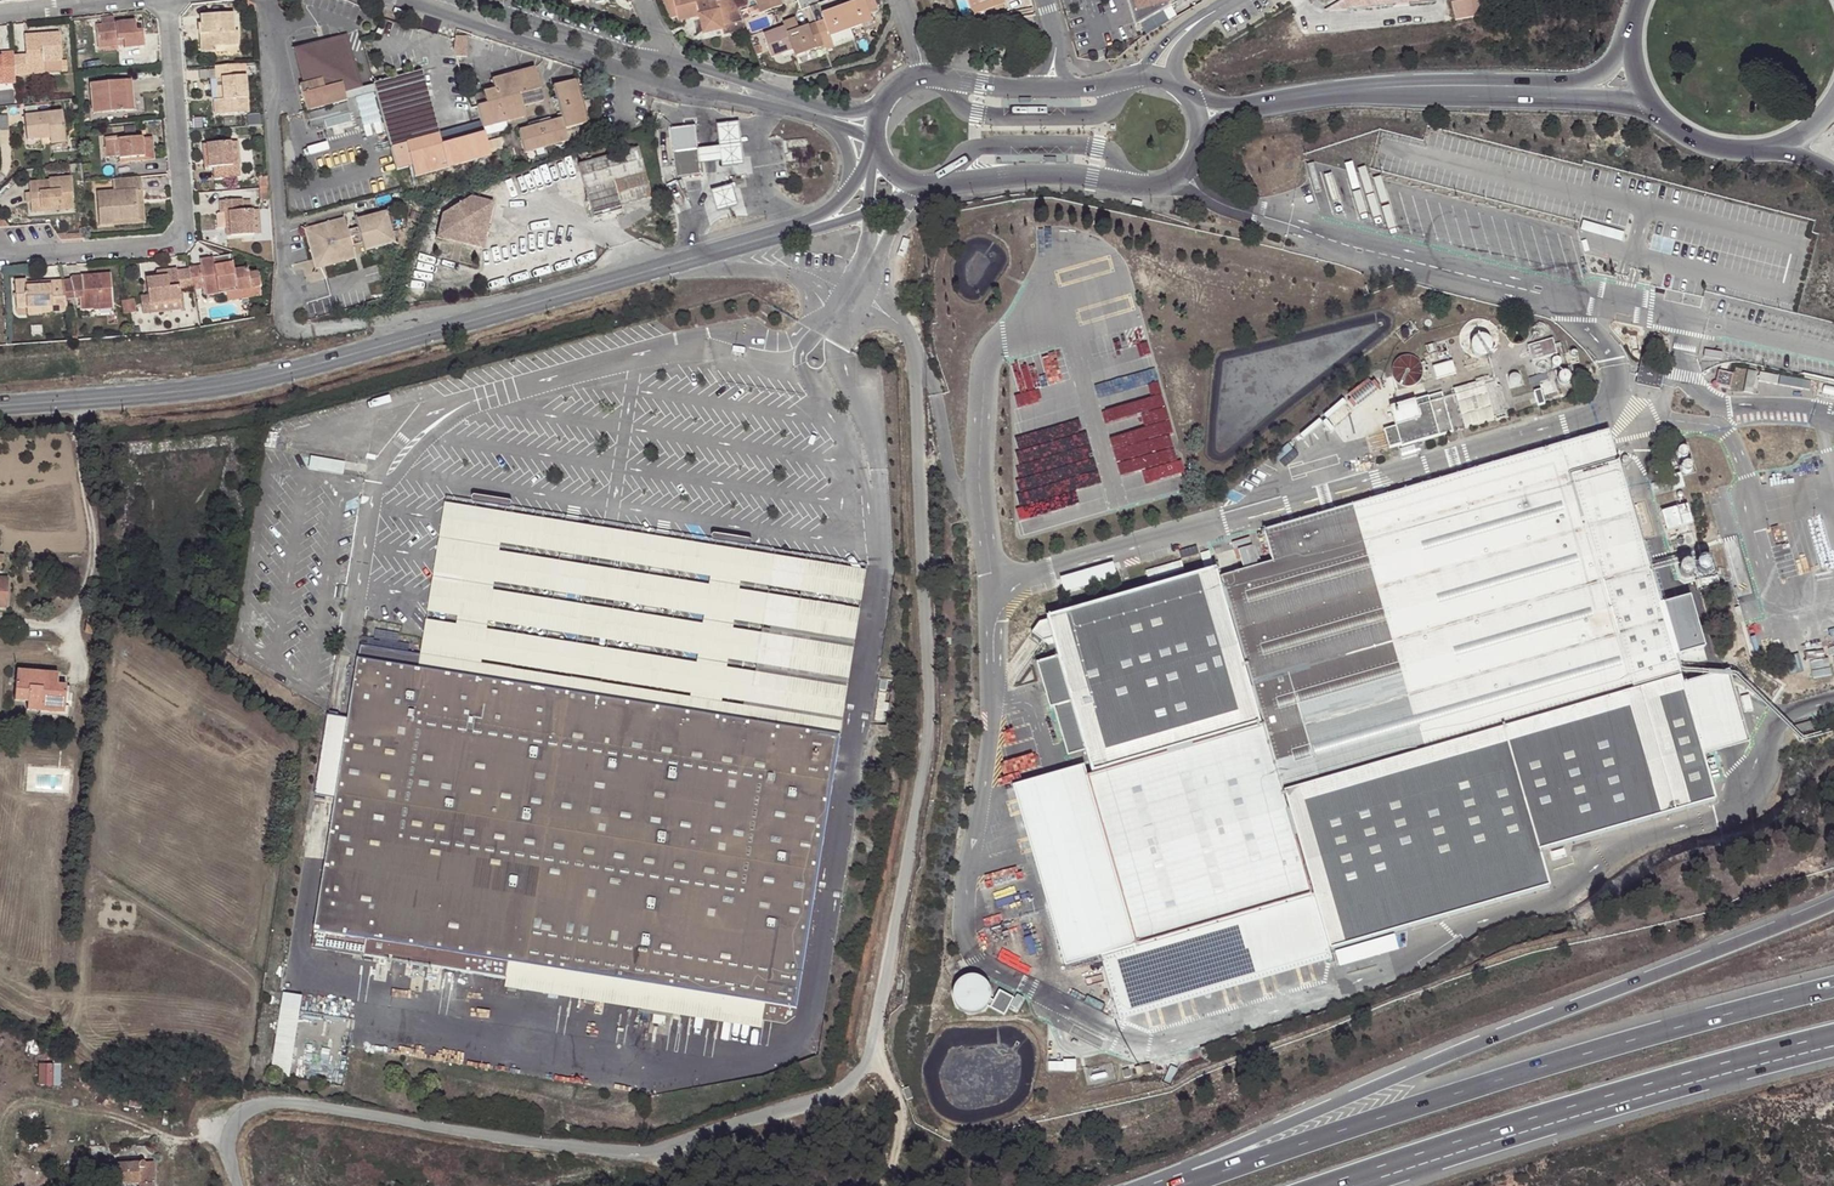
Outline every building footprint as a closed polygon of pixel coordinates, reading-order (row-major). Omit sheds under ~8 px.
[(743,25),(734,0),(710,0),(709,0),(666,0),(669,15),(672,15),(673,20),(696,14),(701,34),(720,29),(721,33),(743,25)] [(759,13),(781,5),(779,0),(754,0),(759,13)] [(762,34),(769,55),(791,47),(794,55),(822,44),(831,41),(829,35),(849,28),(870,21),(868,15),(878,12),(873,0),(858,0),(822,13),(824,19),(799,28),(794,17),(782,21),(784,26),(762,34)] [(980,0),(969,0),(971,6),(974,16),(984,12),(980,0)] [(984,12),(1006,5),(1004,0),(980,0),(984,12)] [(1130,29),(1136,28),(1129,0),(1123,0),(1130,29)] [(1136,28),(1182,0),(1129,0),(1136,28)] [(1325,9),(1389,5),(1397,0),(1340,0),(1325,9)] [(1466,14),(1491,9),(1489,0),(1463,0),(1466,14)] [(254,9),(248,2),(246,8),(250,13),(256,13),(254,9)] [(206,59),(219,58),(218,52),(243,50),(241,36),(238,37),(236,18),(203,21),(204,29),(201,30),(202,41),(203,41),(206,40),(208,48),(204,48),(206,59)] [(99,30),(100,47),(120,45),(120,42),(126,41),(127,50),(127,55),(147,53),(147,36),(140,37),(139,27),(99,30)] [(829,35),(831,41),(833,47),(854,40),(849,28),(829,35)] [(305,47),(295,50),(305,85),(301,86),(309,113),(349,102),(346,94),(364,88),(348,35),(312,45),(310,40),(303,41),(305,47)] [(455,56),(468,56),(468,36),(455,36),(455,56)] [(25,81),(31,80),(30,74),(47,72),(46,66),(65,65),(62,37),(27,40),(29,60),(24,61),(25,81)] [(964,39),(951,41),(954,49),(966,46),(964,39)] [(101,52),(127,50),(126,41),(120,42),(120,45),(100,47),(101,52)] [(831,41),(822,44),(824,50),(833,47),(831,41)] [(243,56),(243,50),(218,52),(219,58),(243,56)] [(7,84),(7,89),(19,88),(19,81),(17,61),(16,57),(4,58),(5,62),(0,63),(0,85),(7,84)] [(474,108),(480,130),(524,117),(521,107),(542,101),(533,67),(489,79),(492,89),(481,92),(483,105),(474,108)] [(243,69),(219,71),(219,85),(226,85),(228,105),(221,105),(217,106),(219,122),(240,119),(240,114),(252,113),(249,82),(244,82),(243,69)] [(47,78),(47,72),(30,74),(31,80),(47,78)] [(417,178),(462,165),(460,141),(443,146),(422,72),(376,85),(378,93),(382,107),(399,171),(413,167),(417,178)] [(560,119),(517,131),(524,154),(566,141),(563,129),(586,122),(573,80),(551,86),(560,119)] [(226,85),(219,85),(221,105),(228,105),(226,85)] [(378,93),(376,85),(364,88),(346,94),(349,102),(366,97),(378,93)] [(128,87),(94,90),(97,122),(131,118),(128,87)] [(378,93),(366,97),(370,111),(382,107),(378,93)] [(352,108),(324,115),(327,125),(354,118),(352,108)] [(324,115),(312,119),(316,134),(329,130),(327,125),(324,115)] [(32,147),(47,144),(55,144),(57,150),(71,148),(67,118),(30,123),(32,147)] [(736,122),(717,125),(719,142),(719,147),(721,160),(722,168),(742,165),(738,138),(736,122)] [(695,126),(671,130),(677,179),(702,175),(700,163),(698,150),(695,126)] [(462,165),(493,156),(489,146),(486,134),(460,141),(462,165)] [(505,142),(489,146),(493,156),(493,159),(508,155),(505,142)] [(48,152),(57,150),(55,144),(47,144),(48,152)] [(122,163),(122,166),(132,166),(132,169),(146,168),(145,145),(121,147),(120,144),(108,145),(110,164),(122,163)] [(207,149),(207,165),(213,164),(213,174),(218,174),(219,185),(244,183),(243,170),(237,170),(235,147),(207,149)] [(708,149),(698,150),(700,163),(710,162),(721,160),(719,147),(708,149)] [(637,149),(577,164),(583,187),(584,187),(591,217),(620,210),(620,207),(650,199),(637,149)] [(55,186),(34,188),(34,199),(37,199),(37,205),(35,205),(36,218),(46,217),(45,213),(63,212),(63,216),(77,215),(74,182),(55,185),(55,186)] [(269,182),(260,183),(261,193),(262,193),(270,192),(269,182)] [(144,183),(116,186),(117,199),(100,200),(104,232),(118,230),(117,226),(141,224),(139,198),(145,198),(144,183)] [(732,186),(710,193),(712,200),(716,211),(737,203),(734,194),(732,186)] [(270,192),(262,193),(262,205),(271,205),(270,192)] [(470,197),(441,213),(434,236),(479,249),(492,204),(470,197)] [(117,226),(118,230),(148,227),(145,198),(139,198),(141,224),(117,226)] [(229,218),(230,233),(235,233),(236,243),(258,240),(256,216),(247,216),(246,206),(246,205),(223,206),(224,218),(229,218)] [(256,205),(246,206),(247,216),(256,216),(256,205)] [(344,218),(303,229),(315,270),(355,258),(352,246),(362,244),(364,251),(394,242),(386,211),(355,219),(357,227),(348,230),(344,218)] [(263,215),(256,216),(258,240),(265,240),(263,215)] [(230,233),(229,218),(224,218),(222,219),(220,221),(222,234),(230,233)] [(205,270),(209,292),(210,301),(220,299),(231,297),(230,292),(239,291),(240,295),(264,291),(261,276),(254,277),(253,273),(239,275),(237,268),(219,272),(217,262),(203,264),(205,270)] [(205,270),(192,273),(192,274),(196,294),(196,295),(209,292),(205,270)] [(160,283),(148,284),(151,310),(153,309),(184,306),(183,296),(181,276),(180,274),(168,275),(168,281),(160,283)] [(192,274),(181,276),(183,296),(196,294),(192,274)] [(74,283),(73,285),(76,304),(81,304),(83,315),(97,313),(97,309),(117,307),(114,278),(85,280),(85,282),(74,283)] [(30,308),(31,313),(36,312),(35,288),(31,289),(31,285),(18,286),(20,309),(30,308)] [(73,285),(66,286),(69,305),(76,304),(73,285)] [(35,288),(36,312),(55,311),(55,317),(72,316),(69,305),(66,286),(35,288)] [(231,297),(220,299),(222,308),(266,301),(264,291),(240,295),(239,291),(230,292),(231,297)] [(138,303),(131,305),(134,319),(141,317),(138,303)] [(131,305),(124,306),(127,320),(134,319),(131,305)] [(184,306),(153,309),(154,318),(185,314),(184,306)] [(1472,344),(1474,347),(1476,349),(1478,350),(1479,351),(1481,351),(1483,351),(1486,350),(1488,349),(1490,348),(1491,347),(1492,344),(1493,340),(1492,337),(1490,334),(1487,331),(1484,330),(1480,331),(1476,332),(1474,335),(1473,336),(1472,339),(1472,340),(1472,344)] [(1528,339),(1534,356),(1548,352),(1559,349),(1553,332),(1528,339)] [(999,399),(1036,531),(1110,510),(1094,456),(1083,418),(1052,426),(1048,413),(1064,409),(1060,396),(1077,391),(1072,373),(1070,373),(1062,346),(1044,351),(1054,384),(999,399)] [(1548,352),(1534,356),(1537,365),(1543,363),(1545,371),(1538,372),(1541,380),(1543,389),(1560,385),(1548,352)] [(1393,357),(1396,385),(1424,382),(1421,354),(1393,357)] [(1543,363),(1537,365),(1527,367),(1531,384),(1541,380),(1538,372),(1545,371),(1543,363)] [(1660,367),(1645,364),(1641,382),(1656,385),(1660,367)] [(1733,374),(1718,370),(1716,380),(1720,381),(1719,387),(1730,389),(1733,374)] [(1379,391),(1371,378),(1346,392),(1353,405),(1379,391)] [(1466,427),(1495,417),(1482,379),(1453,389),(1466,427)] [(1388,447),(1453,433),(1444,392),(1390,403),(1395,425),(1384,428),(1388,447)] [(1335,423),(1350,413),(1341,400),(1326,411),(1335,423)] [(1113,442),(1174,426),(1169,407),(1108,423),(1113,442)] [(1607,426),(1564,439),(1568,453),(1587,448),(1590,458),(1614,451),(1607,426)] [(1568,453),(1564,439),(1264,529),(1273,559),(1225,574),(1219,575),(1215,561),(1042,612),(1053,651),(1032,657),(1045,703),(1049,702),(1063,750),(1081,745),(1088,769),(1083,771),(1132,940),(1310,888),(1326,943),(1548,878),(1538,842),(1714,790),(1705,755),(1683,685),(1677,666),(1678,665),(1614,451),(1590,458),(1587,448),(1568,453)] [(1682,449),(1680,449),(1678,450),(1677,452),(1677,454),(1677,455),(1677,457),(1679,459),(1680,459),(1682,460),(1684,459),(1686,458),(1687,456),(1687,454),(1687,452),(1686,451),(1684,450),(1682,449)] [(1814,453),(1802,456),(1804,464),(1816,460),(1814,453)] [(1687,463),(1685,463),(1683,464),(1682,465),(1681,467),(1681,469),(1682,471),(1683,472),(1685,473),(1687,473),(1689,473),(1690,472),(1691,470),(1692,468),(1691,466),(1690,464),(1689,463),(1687,463)] [(1659,503),(1665,521),(1690,514),(1684,495),(1659,503)] [(426,622),(420,660),(837,732),(842,700),(848,664),(855,622),(861,587),(862,575),(610,532),(446,504),(443,519),(437,557),(430,598),(426,622)] [(1671,543),(1675,554),(1688,550),(1684,539),(1671,543)] [(1241,557),(1243,564),(1256,560),(1254,553),(1241,557)] [(1715,570),(1712,557),(1694,561),(1697,573),(1715,570)] [(1112,562),(1059,577),(1063,592),(1116,577),(1112,562)] [(1684,577),(1681,577),(1679,579),(1677,581),(1676,583),(1676,586),(1677,589),(1679,591),(1682,592),(1685,592),(1687,591),(1689,590),(1691,587),(1691,584),(1691,582),(1689,579),(1687,578),(1684,577)] [(6,608),(8,580),(0,579),(0,607),(6,608)] [(1685,597),(1695,629),(1696,628),(1704,626),(1703,622),(1707,621),(1700,597),(1698,597),(1697,593),(1685,597)] [(96,619),(86,617),(83,634),(93,636),(96,619)] [(1704,626),(1696,628),(1698,636),(1710,633),(1707,621),(1703,622),(1704,626)] [(1705,637),(1703,639),(1703,642),(1705,644),(1707,645),(1710,643),(1711,640),(1710,638),(1707,636),(1705,637)] [(1714,643),(1700,648),(1703,658),(1717,654),(1714,643)] [(837,732),(420,660),(359,650),(357,663),(347,722),(327,719),(323,740),(313,800),(333,803),(308,953),(498,986),(501,970),(556,980),(720,1011),(751,1016),(756,1017),(754,1033),(786,1038),(837,732)] [(52,691),(38,689),(39,682),(40,672),(0,668),(0,697),(10,698),(10,706),(23,707),(24,700),(51,703),(55,703),(57,691),(52,691)] [(1728,671),(1683,685),(1705,755),(1750,742),(1728,671)] [(38,689),(52,691),(52,684),(39,682),(38,689)] [(50,708),(51,703),(24,700),(23,707),(23,711),(44,713),(46,707),(50,708)] [(1814,728),(1812,721),(1794,726),(1796,733),(1814,728)] [(1132,940),(1083,771),(1080,766),(1010,786),(1061,960),(1098,950),(1132,940)] [(1132,940),(1098,950),(1117,1015),(1329,952),(1326,943),(1310,888),(1132,940)] [(497,995),(552,1005),(556,980),(501,970),(498,986),(497,995)] [(989,1002),(990,999),(991,992),(989,986),(985,981),(980,977),(974,976),(967,976),(961,979),(957,983),(954,989),(953,996),(955,1002),(958,1007),(963,1011),(969,1013),(976,1013),(982,1010),(987,1006),(989,1002)] [(556,980),(552,1005),(717,1034),(720,1011),(556,980)] [(1014,998),(999,990),(993,1000),(990,999),(989,1002),(987,1006),(1004,1016),(1014,998)] [(756,1017),(751,1016),(720,1011),(717,1034),(753,1041),(754,1033),(756,1017)] [(296,1016),(277,1013),(267,1079),(286,1082),(296,1016)] [(39,1063),(39,1085),(62,1085),(62,1063),(39,1063)] [(1152,1070),(1150,1063),(1135,1066),(1136,1073),(1152,1070)] [(909,1086),(902,1089),(907,1100),(913,1097),(909,1086)] [(101,1164),(101,1185),(116,1185),(116,1184),(136,1184),(136,1185),(152,1185),(152,1163),(101,1164)]
